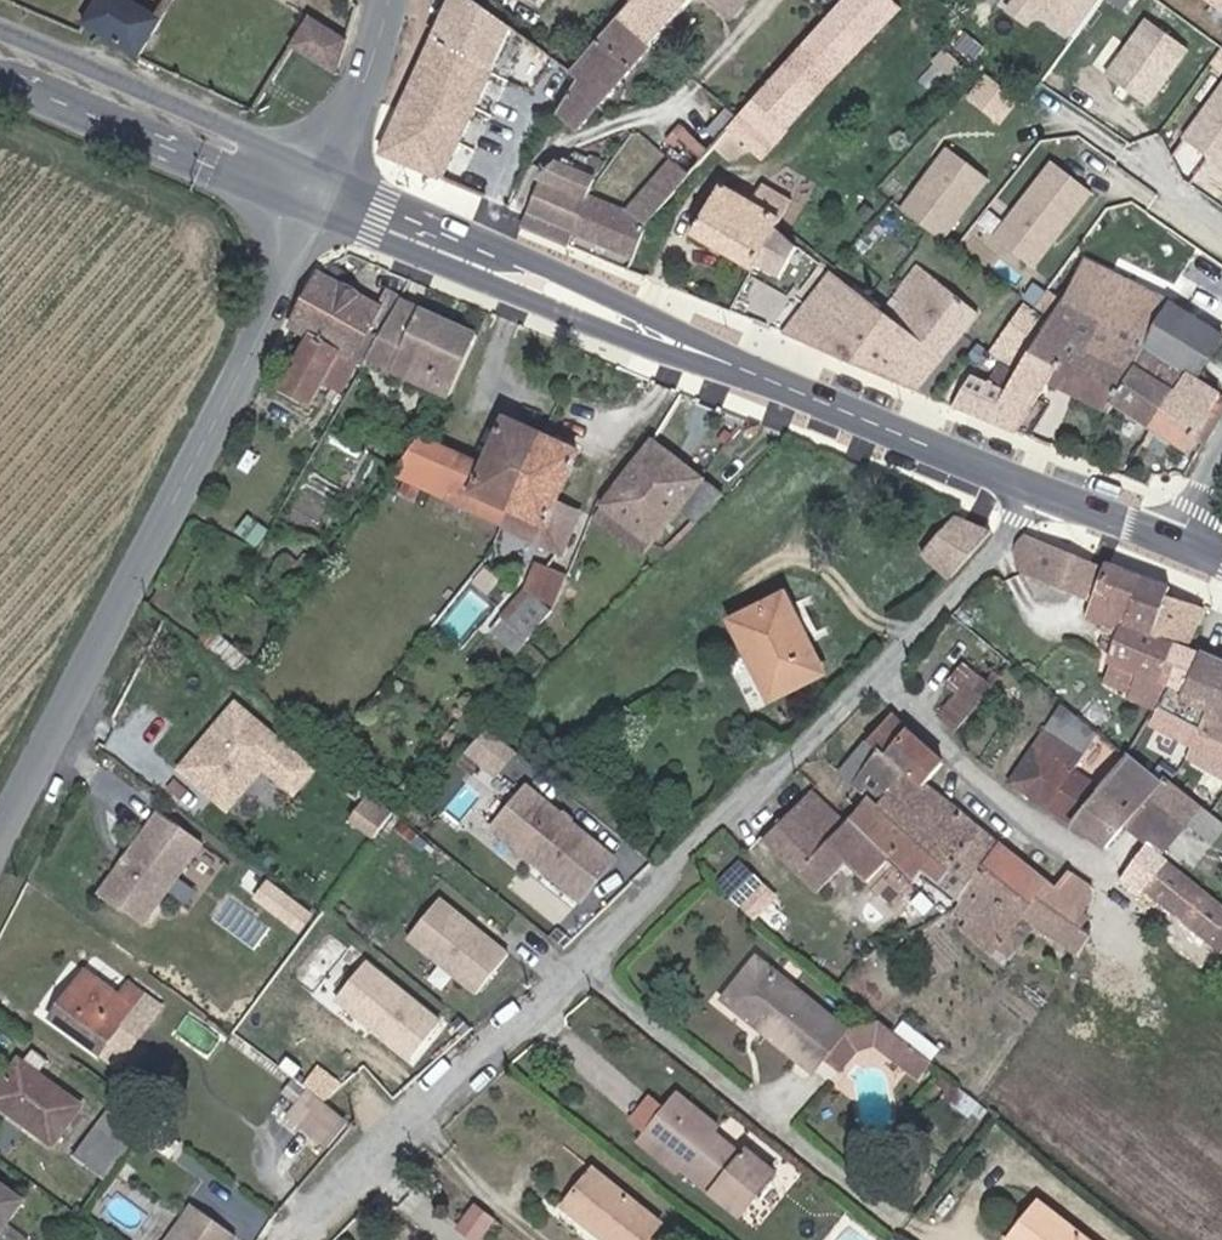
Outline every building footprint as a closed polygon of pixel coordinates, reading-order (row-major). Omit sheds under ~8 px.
[(139,0),(91,0),(75,29),(134,59),(160,12),(139,0)] [(489,0),(465,0),(399,151),(459,175),(525,24),(489,0)] [(623,14),(657,40),(690,0),(634,0),(623,14)] [(742,0),(725,0),(736,8),(742,0)] [(837,0),(835,0),(829,8),(795,50),(826,72),(868,23),(837,0)] [(868,23),(889,0),(837,0),(868,23)] [(1071,38),(1097,0),(1015,0),(1071,38)] [(305,14),(290,50),(338,69),(352,33),(305,14)] [(657,40),(623,14),(583,68),(586,71),(565,107),(587,124),(657,40)] [(1192,51),(1146,18),(1103,76),(1149,109),(1192,51)] [(556,45),(525,24),(459,175),(493,189),(521,127),(556,45)] [(964,57),(939,39),(927,57),(953,74),(964,57)] [(795,50),(742,115),(724,139),(739,149),(749,148),(755,140),(767,146),(826,72),(795,50)] [(582,71),(575,67),(571,74),(578,78),(582,71)] [(1180,143),(1221,172),(1221,84),(1180,143)] [(724,139),(742,115),(714,95),(696,118),(724,139)] [(702,169),(724,139),(696,118),(674,146),(688,158),(702,169)] [(611,182),(622,163),(586,144),(564,162),(611,182)] [(990,179),(946,147),(899,212),(943,244),(990,179)] [(642,258),(672,209),(702,169),(688,158),(644,216),(602,197),(581,232),(642,258)] [(602,197),(611,182),(564,162),(550,174),(530,222),(576,240),(581,232),(602,197)] [(1092,194),(1050,163),(991,239),(1033,271),(1092,194)] [(781,224),(720,188),(693,238),(761,275),(763,270),(777,233),(781,224)] [(797,255),(777,233),(763,270),(783,285),(797,255)] [(1212,260),(1193,299),(1209,308),(1221,283),(1221,264),(1212,260)] [(921,316),(960,340),(987,304),(926,262),(907,286),(930,303),(921,316)] [(1070,296),(1102,316),(1089,334),(1138,365),(1120,395),(1194,442),(1202,428),(1221,393),(1221,390),(1200,375),(1154,345),(1180,303),(1177,301),(1091,262),(1070,296)] [(307,340),(336,355),(352,364),(375,318),(388,324),(400,299),(388,294),(380,309),(317,276),(289,330),(307,340)] [(794,332),(855,355),(886,315),(837,276),(794,332)] [(1221,329),(1221,283),(1209,308),(1193,299),(1188,308),(1221,329)] [(907,286),(886,315),(855,355),(928,385),(960,340),(921,316),(930,303),(907,286)] [(1102,316),(1070,296),(1058,316),(1055,320),(1031,358),(1023,372),(1010,366),(1001,381),(982,372),(965,400),(1030,426),(1062,372),(1115,402),(1120,395),(1138,365),(1089,334),(1102,316)] [(477,334),(400,299),(388,324),(371,359),(449,394),(477,334)] [(1188,308),(1180,303),(1154,345),(1200,375),(1221,340),(1221,329),(1188,308)] [(1009,345),(1031,358),(1055,320),(1033,307),(1009,345)] [(311,403),(336,355),(307,340),(282,388),(311,403)] [(1009,345),(1004,342),(994,358),(1010,366),(1023,372),(1031,358),(1009,345)] [(1202,428),(1213,434),(1221,417),(1221,393),(1202,428)] [(500,523),(540,436),(504,419),(483,464),(418,435),(392,472),(500,523)] [(574,452),(540,436),(500,523),(559,550),(579,508),(555,496),(574,452)] [(718,496),(652,441),(602,503),(652,543),(678,511),(692,522),(718,496)] [(986,530),(950,516),(918,554),(947,578),(986,530)] [(1080,558),(1022,532),(1010,546),(1016,566),(1068,588),(1080,558)] [(1105,568),(1080,558),(1068,588),(1093,598),(1105,568)] [(1132,600),(1159,612),(1165,598),(1168,590),(1107,563),(1105,568),(1093,598),(1086,616),(1119,630),(1132,600)] [(463,641),(494,604),(474,588),(444,625),(463,641)] [(552,607),(535,592),(511,621),(529,636),(554,608),(552,607)] [(1159,612),(1147,642),(1153,645),(1171,652),(1157,684),(1162,686),(1150,707),(1141,722),(1188,743),(1192,735),(1209,744),(1201,760),(1196,769),(1221,788),(1221,671),(1184,655),(1200,613),(1165,598),(1159,612)] [(1132,600),(1119,630),(1147,642),(1159,612),(1132,600)] [(760,612),(757,608),(733,620),(771,697),(823,672),(801,627),(796,629),(782,601),(760,612)] [(1147,642),(1119,630),(1104,663),(1134,677),(1125,695),(1124,696),(1150,707),(1162,686),(1157,684),(1139,677),(1153,645),(1147,642)] [(1171,652),(1153,645),(1139,677),(1157,684),(1171,652)] [(1134,677),(1104,663),(1096,682),(1125,695),(1134,677)] [(995,679),(974,664),(966,676),(986,690),(995,679)] [(966,676),(955,668),(940,689),(951,696),(933,720),(954,735),(986,690),(966,676)] [(951,696),(940,689),(925,711),(933,720),(951,696)] [(313,768),(237,702),(181,766),(214,795),(232,774),(247,774),(259,760),(263,764),(293,790),(313,768)] [(861,743),(876,758),(899,779),(913,791),(918,786),(936,763),(886,714),(861,743)] [(1087,742),(1048,718),(1026,751),(1065,776),(1087,742)] [(515,751),(487,727),(466,749),(496,774),(515,751)] [(1209,744),(1192,735),(1188,743),(1184,751),(1201,760),(1209,744)] [(774,750),(766,741),(756,750),(764,759),(774,750)] [(838,771),(852,785),(876,758),(861,743),(838,771)] [(1044,810),(1065,776),(1026,751),(1006,785),(1044,810)] [(1065,776),(1044,810),(1102,849),(1116,831),(1141,797),(1176,823),(1179,819),(1191,802),(1188,799),(1158,774),(1152,781),(1121,755),(1119,756),(1108,776),(1104,776),(1093,793),(1065,776)] [(875,807),(899,779),(876,758),(852,785),(869,802),(875,807)] [(263,764),(259,760),(247,774),(232,774),(214,795),(227,806),(263,764)] [(899,779),(875,807),(888,820),(899,831),(876,855),(885,864),(905,883),(915,871),(959,819),(918,786),(913,791),(899,779)] [(1208,790),(1200,784),(1188,799),(1191,802),(1196,806),(1208,790)] [(614,862),(527,789),(493,829),(580,902),(614,862)] [(1217,796),(1208,790),(1196,806),(1205,812),(1217,796)] [(863,886),(885,864),(876,855),(865,844),(845,825),(842,828),(808,794),(759,841),(815,896),(844,868),(863,886)] [(392,812),(371,797),(354,821),(374,837),(392,812)] [(1176,823),(1141,797),(1116,831),(1142,850),(1151,855),(1176,823)] [(875,807),(869,802),(861,809),(880,829),(888,820),(875,807)] [(1204,839),(1216,822),(1205,812),(1196,806),(1191,802),(1179,819),(1204,839)] [(861,809),(845,825),(865,844),(880,829),(861,809)] [(202,841),(159,810),(98,893),(140,924),(202,841)] [(915,871),(932,887),(976,833),(959,819),(915,871)] [(932,887),(948,900),(993,847),(976,833),(932,887)] [(955,906),(970,918),(998,942),(1019,917),(1030,926),(1073,957),(1095,926),(1093,924),(1108,904),(1070,877),(1055,897),(1021,869),(993,847),(948,900),(955,906)] [(1142,850),(1120,879),(1207,945),(1221,925),(1221,911),(1151,855),(1142,850)] [(759,885),(741,868),(721,888),(739,905),(759,885)] [(778,891),(765,879),(759,885),(739,905),(737,907),(750,919),(778,891)] [(510,953),(437,901),(409,940),(482,992),(510,953)] [(1030,926),(1019,917),(998,942),(1010,951),(1030,926)] [(998,942),(970,918),(959,932),(988,955),(996,946),(995,945),(998,942)] [(1207,945),(1221,953),(1221,925),(1207,945)] [(1126,947),(1095,926),(1073,957),(1103,980),(1126,947)] [(437,1026),(359,963),(326,1003),(405,1066),(437,1026)] [(808,1078),(819,1064),(841,1036),(838,1034),(752,966),(722,1004),(759,1034),(757,1037),(808,1078)] [(121,995),(86,971),(51,1017),(105,1057),(119,1038),(140,1011),(148,1017),(158,1004),(129,983),(121,995)] [(759,1034),(722,1004),(720,1008),(757,1037),(759,1034)] [(140,1011),(119,1038),(135,1050),(156,1022),(148,1017),(140,1011)] [(904,1046),(871,1019),(838,1034),(841,1036),(819,1064),(832,1074),(848,1054),(866,1047),(888,1065),(904,1046)] [(918,1058),(904,1046),(888,1065),(902,1077),(918,1058)] [(38,1067),(18,1052),(14,1058),(33,1073),(38,1067)] [(7,1053),(0,1064),(0,1106),(43,1139),(71,1102),(33,1073),(14,1058),(7,1053)] [(711,1126),(670,1091),(658,1105),(637,1129),(678,1164),(676,1167),(734,1217),(771,1173),(740,1147),(735,1153),(708,1130),(711,1126)] [(637,1129),(658,1105),(646,1095),(626,1118),(637,1129)] [(128,1132),(96,1109),(64,1154),(94,1177),(128,1132)] [(350,1130),(335,1118),(317,1143),(331,1153),(350,1130)] [(678,1164),(637,1129),(630,1137),(672,1172),(676,1167),(678,1164)] [(586,1167),(555,1206),(597,1239),(638,1239),(652,1222),(586,1167)] [(0,1183),(0,1223),(19,1198),(0,1183)] [(1017,1239),(1074,1239),(1019,1198),(999,1225),(1017,1239)] [(470,1205),(453,1227),(470,1239),(474,1239),(489,1220),(470,1205)] [(238,1238),(195,1206),(169,1239),(236,1239),(238,1238)] [(999,1225),(988,1239),(990,1239),(1017,1239),(999,1225)]
